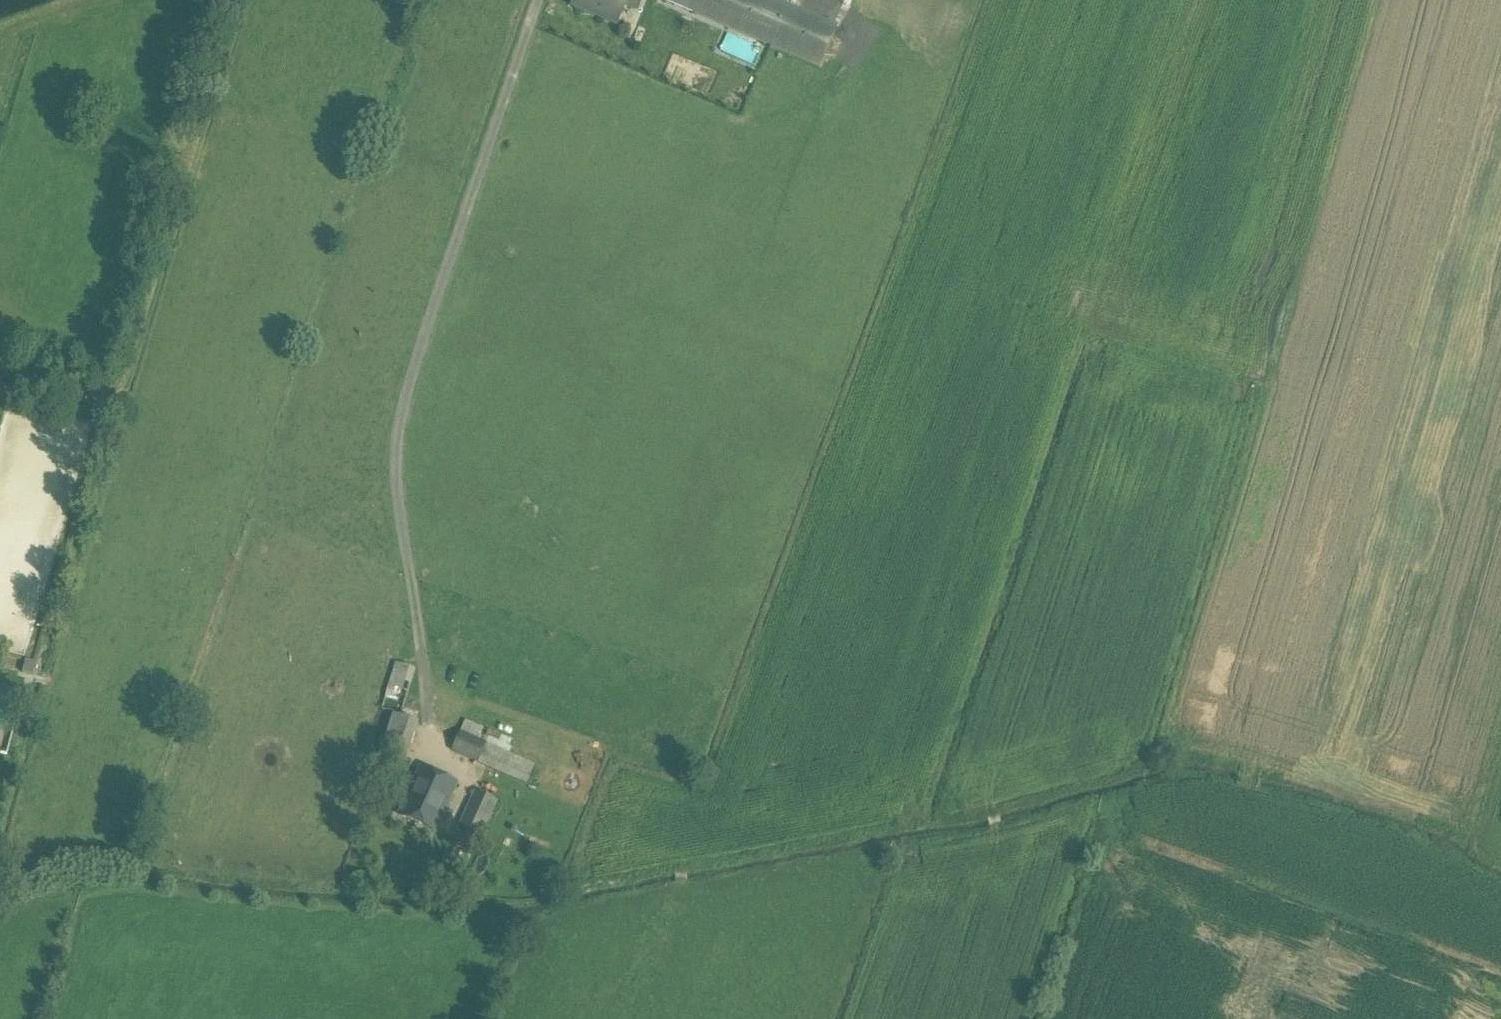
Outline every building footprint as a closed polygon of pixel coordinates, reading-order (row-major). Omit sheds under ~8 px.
[(573,7),(618,25),(626,6),(638,11),(642,0),(576,0),(573,7)] [(821,67),(838,26),(777,0),(665,0),(821,67)] [(36,664),(26,661),(23,672),(33,675),(36,664)] [(396,663),(382,710),(404,717),(418,670),(396,663)] [(21,692),(7,688),(3,702),(18,706),(21,692)] [(394,715),(382,753),(408,761),(420,723),(394,715)] [(467,722),(462,732),(486,743),(486,742),(510,753),(512,754),(516,744),(467,722)] [(457,742),(453,752),(477,763),(486,743),(462,732),(457,742)] [(486,743),(477,763),(528,786),(537,765),(510,753),(486,742),(486,743)] [(421,768),(400,816),(437,832),(458,784),(421,768)] [(476,792),(461,825),(484,836),(499,802),(476,792)]
